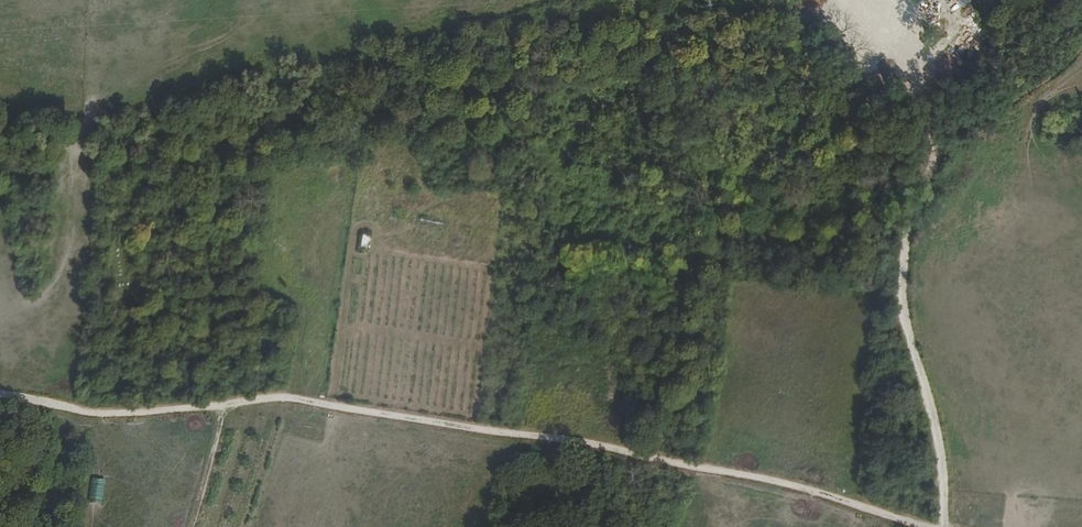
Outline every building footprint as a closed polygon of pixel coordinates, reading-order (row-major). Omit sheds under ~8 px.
[(367,248),(370,235),(362,233),(360,247),(367,248)] [(91,477),(90,501),(103,501),(104,478),(91,477)]
